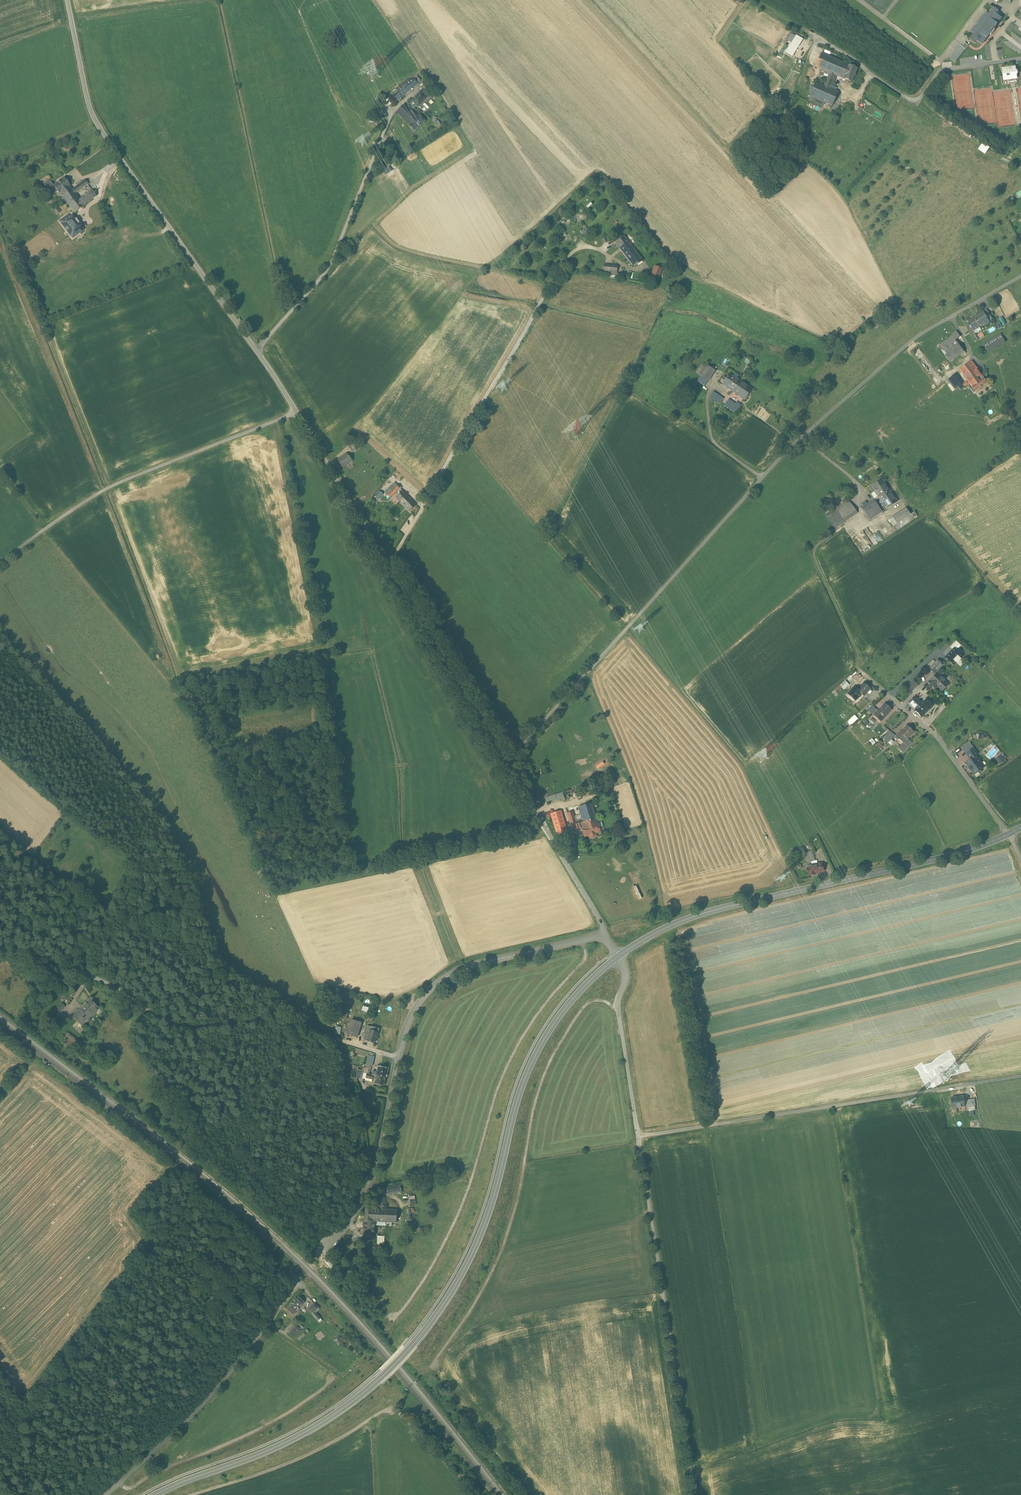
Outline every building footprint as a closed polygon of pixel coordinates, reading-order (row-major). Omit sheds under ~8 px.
[(987,13),(972,32),(986,43),(1000,23),(987,13)] [(796,35),(785,52),(792,57),(802,39),(796,35)] [(965,50),(960,46),(950,59),(955,63),(965,50)] [(849,65),(821,53),(815,67),(829,73),(836,76),(843,79),(849,65)] [(857,69),(849,65),(843,79),(851,83),(857,69)] [(1015,67),(1002,69),(1003,76),(1007,76),(1007,80),(1017,78),(1016,74),(1017,74),(1018,73),(1017,72),(1017,71),(1016,71),(1015,67)] [(836,76),(829,73),(825,82),(824,86),(831,89),(836,76)] [(390,96),(395,103),(418,85),(413,78),(390,96)] [(824,86),(815,82),(809,96),(832,106),(838,92),(831,89),(824,86)] [(424,88),(421,91),(428,98),(418,108),(424,114),(432,107),(429,104),(434,98),(424,88)] [(421,91),(411,101),(418,108),(428,98),(421,91)] [(832,106),(809,96),(807,101),(830,111),(832,106)] [(424,122),(406,106),(398,116),(416,132),(424,122)] [(804,124),(795,116),(792,119),(801,127),(804,124)] [(390,166),(384,170),(387,174),(393,170),(390,166)] [(70,186),(64,178),(54,185),(53,185),(57,191),(59,193),(60,193),(63,197),(62,197),(74,213),(96,196),(92,190),(80,199),(78,197),(75,193),(72,189),(72,190),(69,186),(70,186)] [(54,185),(49,180),(43,184),(51,196),(57,191),(53,185),(54,185)] [(85,180),(72,189),(75,193),(88,184),(85,180)] [(88,184),(75,193),(78,197),(90,188),(88,184)] [(90,188),(78,197),(80,199),(92,190),(90,188)] [(74,216),(70,213),(59,221),(72,238),(84,229),(74,216)] [(624,237),(616,243),(622,250),(630,244),(624,237)] [(638,254),(630,244),(622,250),(630,260),(638,254)] [(643,261),(638,254),(630,260),(635,267),(643,261)] [(662,269),(655,266),(651,276),(658,278),(662,269)] [(984,313),(975,318),(974,317),(968,321),(974,331),(974,330),(973,329),(979,326),(980,327),(989,322),(989,321),(985,314),(983,312),(984,313)] [(960,337),(956,331),(951,335),(953,336),(956,340),(960,337)] [(1000,334),(983,344),(988,353),(1006,342),(1000,334)] [(953,336),(939,347),(944,354),(958,343),(956,340),(953,336)] [(981,374),(971,361),(960,370),(967,381),(969,383),(970,384),(981,374)] [(715,371),(708,366),(703,363),(696,373),(701,376),(708,381),(715,371)] [(730,374),(722,384),(729,389),(736,378),(730,374)] [(963,384),(956,374),(951,377),(959,387),(961,390),(969,383),(967,381),(963,384)] [(981,374),(970,384),(972,388),(984,379),(981,374)] [(708,381),(701,376),(698,381),(705,386),(708,381)] [(959,387),(951,377),(948,379),(955,389),(959,387)] [(748,386),(736,378),(729,389),(741,397),(748,386)] [(984,379),(972,388),(976,392),(988,383),(984,379)] [(748,386),(741,397),(744,399),(752,389),(748,386)] [(724,399),(713,392),(710,397),(720,404),(724,399)] [(736,404),(729,399),(724,405),(732,410),(735,406),(736,404)] [(352,441),(347,444),(353,453),(358,449),(352,441)] [(337,459),(343,468),(353,460),(346,452),(337,459)] [(891,492),(882,480),(872,487),(878,496),(880,499),(891,492)] [(390,497),(400,487),(395,482),(385,491),(390,497)] [(378,489),(374,494),(379,499),(383,494),(378,489)] [(416,504),(402,490),(396,496),(410,510),(416,504)] [(891,492),(880,499),(882,501),(887,509),(897,501),(891,492)] [(863,506),(861,508),(865,513),(882,501),(880,499),(878,496),(866,504),(863,506)] [(849,501),(836,509),(841,516),(844,514),(854,508),(849,501)] [(882,501),(865,513),(870,520),(887,509),(882,501)] [(854,508),(844,514),(848,519),(857,513),(854,508)] [(906,508),(892,517),(900,528),(917,516),(914,512),(910,515),(906,508)] [(836,509),(826,516),(834,528),(844,521),(841,516),(836,509)] [(900,528),(892,517),(889,520),(896,531),(900,528)] [(954,649),(946,657),(954,665),(962,656),(954,649)] [(936,662),(929,669),(934,673),(940,667),(936,662)] [(937,673),(926,685),(932,692),(939,685),(943,689),(948,684),(944,680),(944,679),(942,677),(941,677),(937,673)] [(913,681),(907,687),(911,692),(917,685),(913,681)] [(848,694),(851,697),(855,701),(858,697),(860,697),(860,695),(861,694),(864,696),(864,695),(869,690),(870,689),(863,683),(857,690),(856,689),(854,687),(853,688),(848,694)] [(926,699),(923,703),(915,696),(908,703),(915,711),(921,717),(933,706),(926,699)] [(884,704),(878,711),(878,710),(874,715),(877,718),(877,719),(877,718),(881,721),(891,710),(884,704)] [(872,706),(868,710),(873,714),(877,709),(872,706)] [(855,715),(849,720),(852,724),(858,718),(855,715)] [(913,731),(906,726),(901,733),(900,733),(903,735),(907,739),(913,731)] [(890,731),(883,738),(888,743),(891,739),(895,735),(890,731)] [(907,739),(903,735),(899,740),(903,743),(898,748),(902,752),(911,742),(907,739)] [(971,750),(966,754),(971,759),(971,760),(976,756),(971,750)] [(1000,764),(1006,760),(1002,754),(996,758),(1000,764)] [(976,756),(971,760),(971,759),(966,763),(974,774),(978,772),(981,769),(984,767),(976,756)] [(544,797),(545,802),(551,801),(552,803),(565,799),(563,791),(544,797)] [(592,804),(579,809),(583,822),(596,818),(592,804)] [(567,831),(561,812),(552,814),(557,834),(567,831)] [(573,813),(568,814),(574,833),(579,831),(576,822),(573,813)] [(583,822),(582,822),(581,821),(576,822),(579,831),(582,830),(585,837),(589,836),(590,837),(591,838),(593,838),(594,838),(595,837),(596,836),(597,835),(596,833),(600,832),(596,818),(583,822)] [(805,851),(808,863),(814,861),(811,850),(805,851)] [(817,863),(812,865),(812,866),(814,874),(824,872),(822,864),(818,865),(817,863)] [(101,1008),(90,998),(72,1015),(83,1026),(101,1008)] [(60,1013),(66,1007),(62,1003),(56,1009),(60,1013)] [(344,1033),(357,1037),(362,1022),(349,1018),(344,1033)] [(377,1043),(381,1028),(372,1025),(370,1031),(366,1030),(364,1039),(377,1043)] [(81,1053),(86,1045),(68,1033),(63,1041),(81,1053)] [(375,1056),(368,1055),(366,1064),(373,1066),(375,1056)] [(387,1069),(378,1067),(377,1072),(377,1075),(386,1077),(387,1069)] [(386,1077),(377,1075),(375,1083),(378,1084),(381,1085),(384,1085),(386,1077)] [(964,1096),(956,1097),(956,1098),(952,1099),(952,1098),(953,1108),(957,1107),(957,1106),(964,1105),(965,1106),(964,1096)] [(400,1185),(387,1187),(388,1194),(401,1193),(400,1185)] [(372,1208),(371,1221),(375,1221),(385,1222),(386,1209),(372,1208)] [(386,1209),(385,1222),(396,1223),(397,1210),(386,1209)] [(371,1221),(365,1221),(364,1233),(374,1234),(375,1221),(371,1221)] [(293,1301),(292,1302),(299,1308),(300,1307),(303,1304),(302,1303),(304,1301),(298,1297),(297,1298),(296,1298),(293,1301)] [(289,1308),(288,1310),(293,1314),(295,1312),(295,1313),(298,1310),(299,1308),(292,1302),(291,1304),(288,1307),(289,1308)] [(314,1303),(307,1310),(312,1314),(318,1308),(314,1303)] [(312,1314),(309,1316),(312,1319),(315,1317),(318,1321),(320,1318),(315,1312),(312,1314)] [(300,1330),(295,1326),(290,1333),(295,1337),(300,1330)] [(338,1335),(334,1340),(337,1344),(340,1342),(342,1344),(344,1342),(338,1335)]
